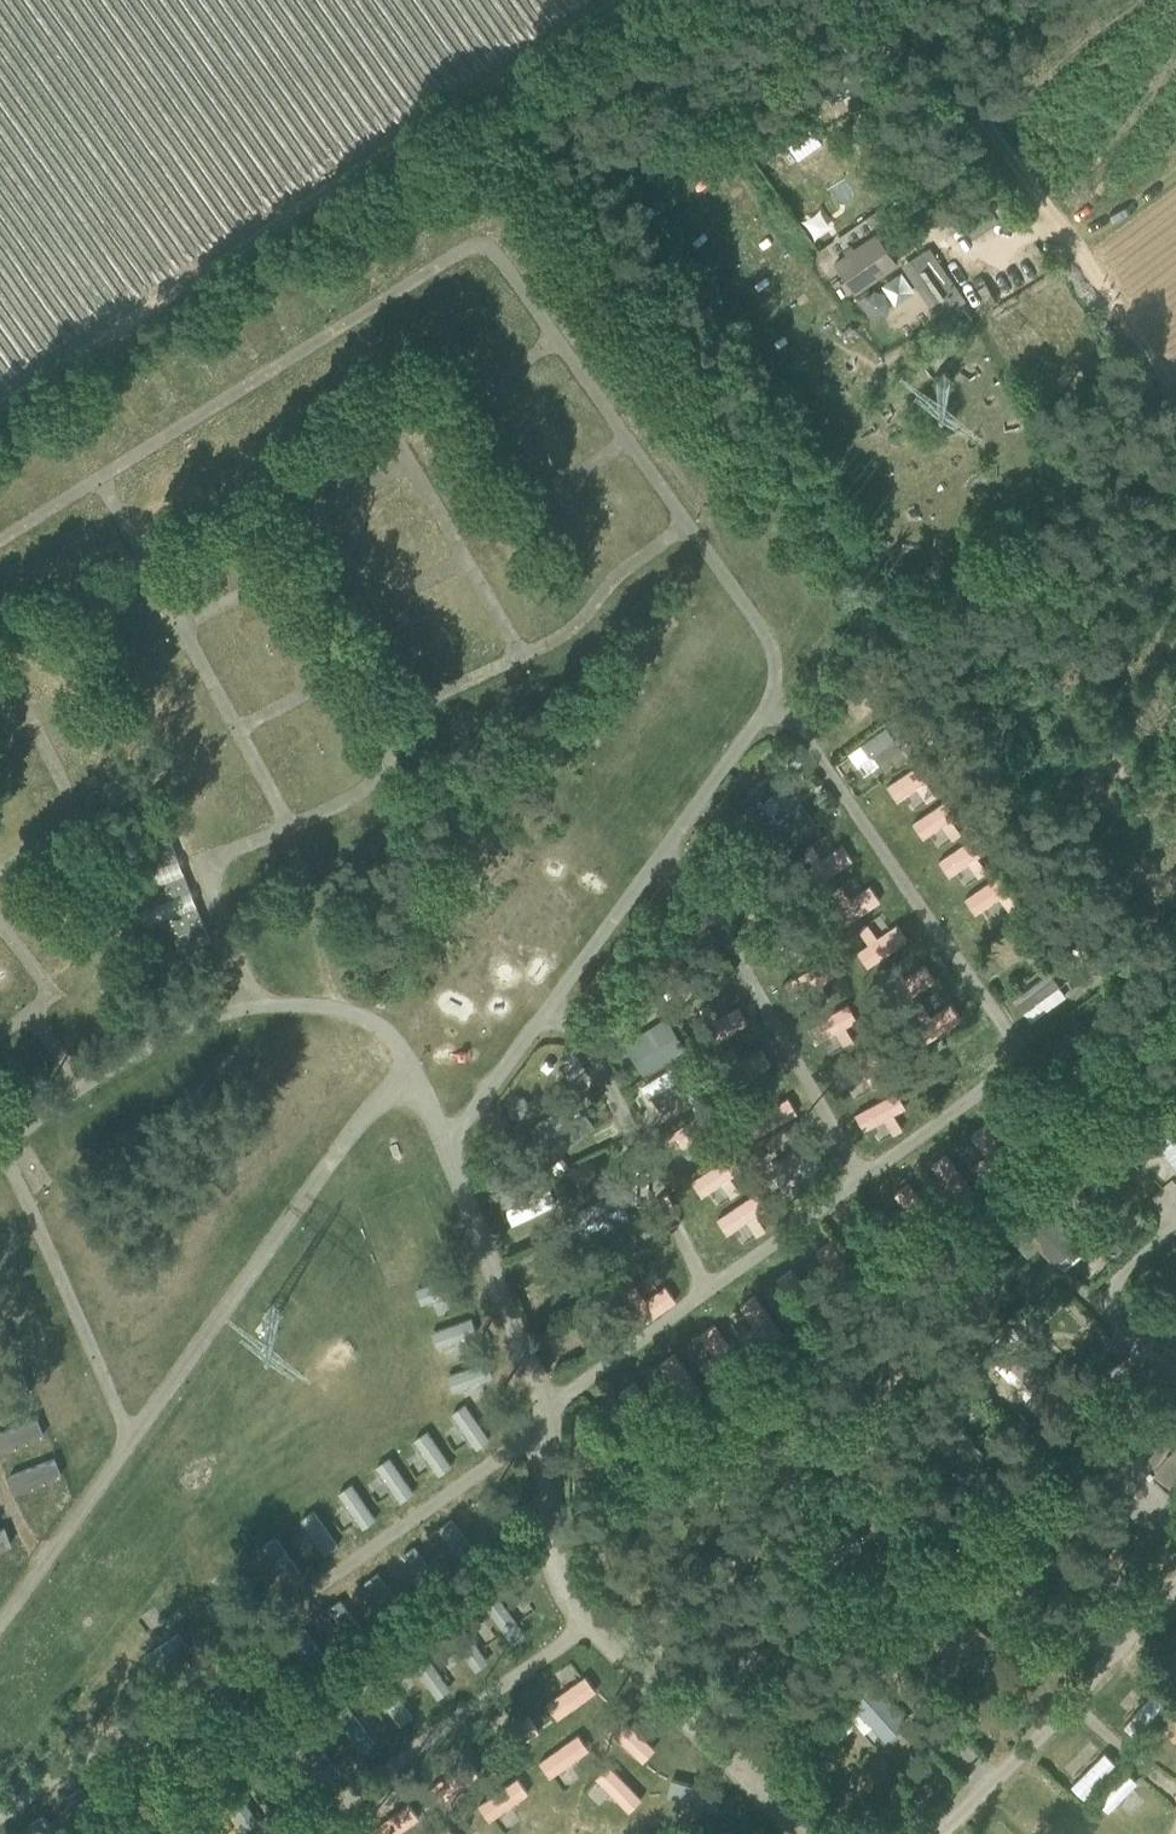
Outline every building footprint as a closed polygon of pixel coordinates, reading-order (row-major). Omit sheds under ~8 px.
[(833,262),(855,294),(898,264),(877,232),(833,262)] [(910,259),(947,314),(965,301),(928,247),(910,259)] [(847,751),(862,773),(900,747),(884,725),(847,751)] [(798,768),(804,763),(799,757),(793,761),(798,768)] [(893,799),(916,786),(907,769),(884,782),(893,799)] [(782,785),(764,807),(780,820),(798,798),(782,785)] [(932,804),(909,821),(919,835),(943,818),(932,804)] [(803,865),(816,884),(854,857),(841,839),(803,865)] [(112,866),(144,947),(172,936),(180,954),(209,942),(170,843),(112,866)] [(433,873),(425,865),(417,872),(425,880),(433,873)] [(860,872),(820,896),(838,927),(879,903),(860,872)] [(990,902),(984,886),(963,894),(969,910),(990,902)] [(885,969),(913,940),(891,919),(863,949),(885,969)] [(897,1004),(937,979),(925,960),(885,985),(897,1004)] [(1011,997),(1028,1022),(1068,994),(1051,969),(1011,997)] [(923,1032),(961,1022),(956,1004),(918,1014),(923,1032)] [(701,1044),(749,1025),(741,1005),(693,1023),(701,1044)] [(622,1037),(636,1071),(670,1057),(656,1023),(622,1037)] [(894,1112),(904,1107),(893,1082),(849,1103),(861,1129),(877,1122),(885,1138),(902,1130),(894,1112)] [(583,1117),(570,1097),(545,1113),(558,1133),(583,1117)] [(1159,1143),(1175,1164),(1175,1129),(1159,1143)] [(583,1235),(630,1215),(620,1192),(584,1207),(580,1197),(568,1202),(583,1235)] [(740,1201),(714,1217),(724,1232),(750,1216),(740,1201)] [(1057,1263),(1079,1244),(1044,1207),(1022,1226),(1057,1263)] [(630,1322),(674,1306),(667,1288),(623,1304),(630,1322)] [(737,1303),(751,1322),(765,1312),(751,1294),(737,1303)] [(10,1344),(3,1326),(0,1327),(0,1348),(10,1344)] [(1029,1400),(1044,1415),(1071,1389),(1022,1337),(1002,1355),(1037,1392),(1029,1400)] [(445,1413),(477,1448),(492,1434),(461,1399),(445,1413)] [(46,1431),(39,1414),(0,1431),(0,1452),(46,1431)] [(1150,1471),(1169,1452),(1139,1422),(1120,1441),(1131,1452),(1150,1471)] [(427,1426),(411,1438),(437,1474),(454,1461),(427,1426)] [(1150,1471),(1170,1490),(1175,1483),(1175,1445),(1169,1452),(1150,1471)] [(399,1500),(415,1489),(389,1451),(373,1462),(399,1500)] [(1150,1471),(1131,1452),(1101,1482),(1120,1502),(1132,1491),(1150,1471)] [(57,1453),(7,1475),(16,1494),(65,1471),(57,1453)] [(1132,1491),(1161,1521),(1161,1520),(1175,1506),(1175,1496),(1170,1490),(1150,1471),(1132,1491)] [(358,1479),(338,1486),(353,1528),(373,1521),(358,1479)] [(297,1518),(321,1556),(339,1544),(314,1507),(297,1518)] [(280,1584),(300,1569),(284,1549),(287,1547),(278,1535),(256,1553),(280,1584)] [(755,1587),(793,1631),(809,1649),(832,1628),(814,1608),(809,1612),(773,1571),(755,1587)] [(493,1592),(475,1607),(500,1637),(517,1622),(493,1592)] [(917,1628),(940,1649),(969,1617),(945,1596),(917,1628)] [(992,1638),(969,1617),(940,1649),(964,1670),(992,1638)] [(459,1618),(444,1630),(473,1668),(489,1656),(459,1618)] [(1160,1642),(1175,1660),(1175,1628),(1160,1642)] [(391,1673),(366,1686),(388,1729),(413,1717),(391,1673)] [(877,1718),(872,1722),(886,1738),(901,1754),(921,1736),(868,1678),(848,1695),(846,1692),(816,1720),(829,1734),(864,1702),(877,1718)] [(1134,1739),(1167,1701),(1155,1691),(1123,1729),(1134,1739)] [(494,1756),(541,1735),(532,1716),(485,1737),(494,1756)] [(1175,1740),(1175,1716),(1162,1729),(1174,1742),(1175,1740)] [(641,1760),(654,1747),(624,1717),(611,1729),(641,1760)] [(567,1742),(538,1758),(546,1773),(575,1757),(567,1742)] [(1084,1801),(1119,1766),(1105,1753),(1070,1787),(1084,1801)] [(627,1810),(642,1795),(606,1760),(592,1775),(627,1810)] [(1108,1814),(1137,1783),(1126,1773),(1097,1803),(1108,1814)] [(486,1819),(529,1791),(517,1774),(475,1802),(486,1819)] [(714,1823),(723,1790),(669,1776),(664,1793),(692,1800),(688,1817),(714,1823)] [(366,1829),(369,1833),(394,1833),(411,1821),(398,1804),(366,1829)] [(445,1824),(435,1833),(454,1833),(445,1824)]
